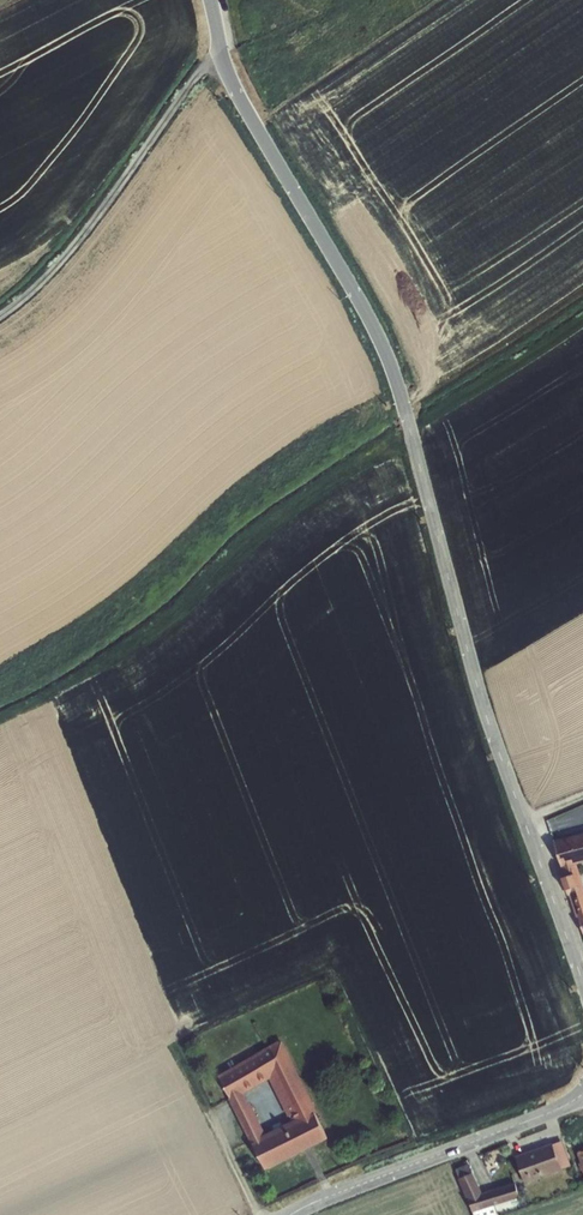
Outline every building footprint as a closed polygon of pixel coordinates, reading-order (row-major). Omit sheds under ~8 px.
[(557,836),(578,933),(582,932),(582,830),(557,836)] [(263,1168),(330,1139),(286,1040),(219,1069),(263,1168)] [(516,1155),(526,1182),(573,1164),(563,1138),(516,1155)] [(482,1191),(474,1162),(459,1166),(472,1214),(493,1214),(510,1211),(507,1200),(521,1197),(517,1181),(482,1191)]
